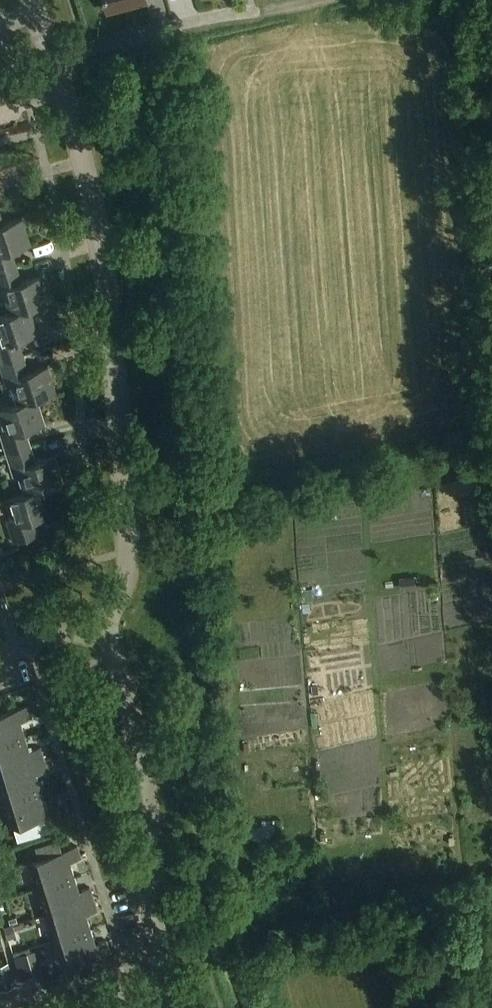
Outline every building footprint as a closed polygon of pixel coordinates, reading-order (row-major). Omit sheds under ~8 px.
[(108,11),(146,1),(146,0),(104,0),(108,11)] [(16,269),(11,253),(30,247),(21,220),(2,226),(2,227),(0,227),(0,273),(16,269)] [(10,315),(29,310),(48,305),(39,278),(20,283),(16,269),(0,273),(0,298),(5,297),(10,315)] [(0,318),(0,364),(11,361),(23,357),(18,342),(37,336),(29,310),(10,315),(0,318)] [(0,364),(0,365),(7,387),(11,385),(17,405),(36,400),(56,394),(47,367),(28,372),(23,357),(11,361),(0,364)] [(0,410),(0,415),(4,430),(0,431),(0,432),(7,454),(29,448),(24,432),(44,426),(36,400),(17,405),(0,410)] [(18,476),(24,494),(24,495),(43,489),(43,490),(62,484),(54,457),(34,463),(29,448),(7,454),(14,477),(18,476)] [(24,495),(24,494),(5,500),(11,520),(6,522),(13,545),(36,537),(32,522),(51,516),(43,490),(43,489),(24,495)] [(414,577),(399,579),(401,591),(416,589),(414,577)] [(24,737),(20,723),(31,719),(27,707),(0,715),(0,745),(24,737)] [(43,760),(40,748),(29,752),(24,737),(0,745),(0,774),(43,760)] [(43,760),(0,774),(0,787),(4,801),(41,790),(36,775),(47,772),(43,760)] [(41,790),(4,801),(13,828),(14,828),(18,841),(49,831),(45,818),(60,813),(56,801),(45,805),(41,790)] [(37,889),(73,878),(68,863),(80,859),(76,847),(62,851),(59,839),(35,847),(35,849),(25,852),(37,889)] [(37,889),(45,916),(93,901),(89,889),(78,892),(73,878),(37,889)] [(96,912),(93,901),(45,916),(54,942),(90,931),(85,916),(96,912)] [(5,928),(9,939),(17,936),(14,925),(5,928)] [(90,931),(54,942),(62,969),(110,954),(106,942),(94,946),(90,931)] [(30,953),(14,958),(21,979),(41,972),(35,952),(30,953)] [(7,961),(0,963),(0,989),(14,984),(7,961)]
